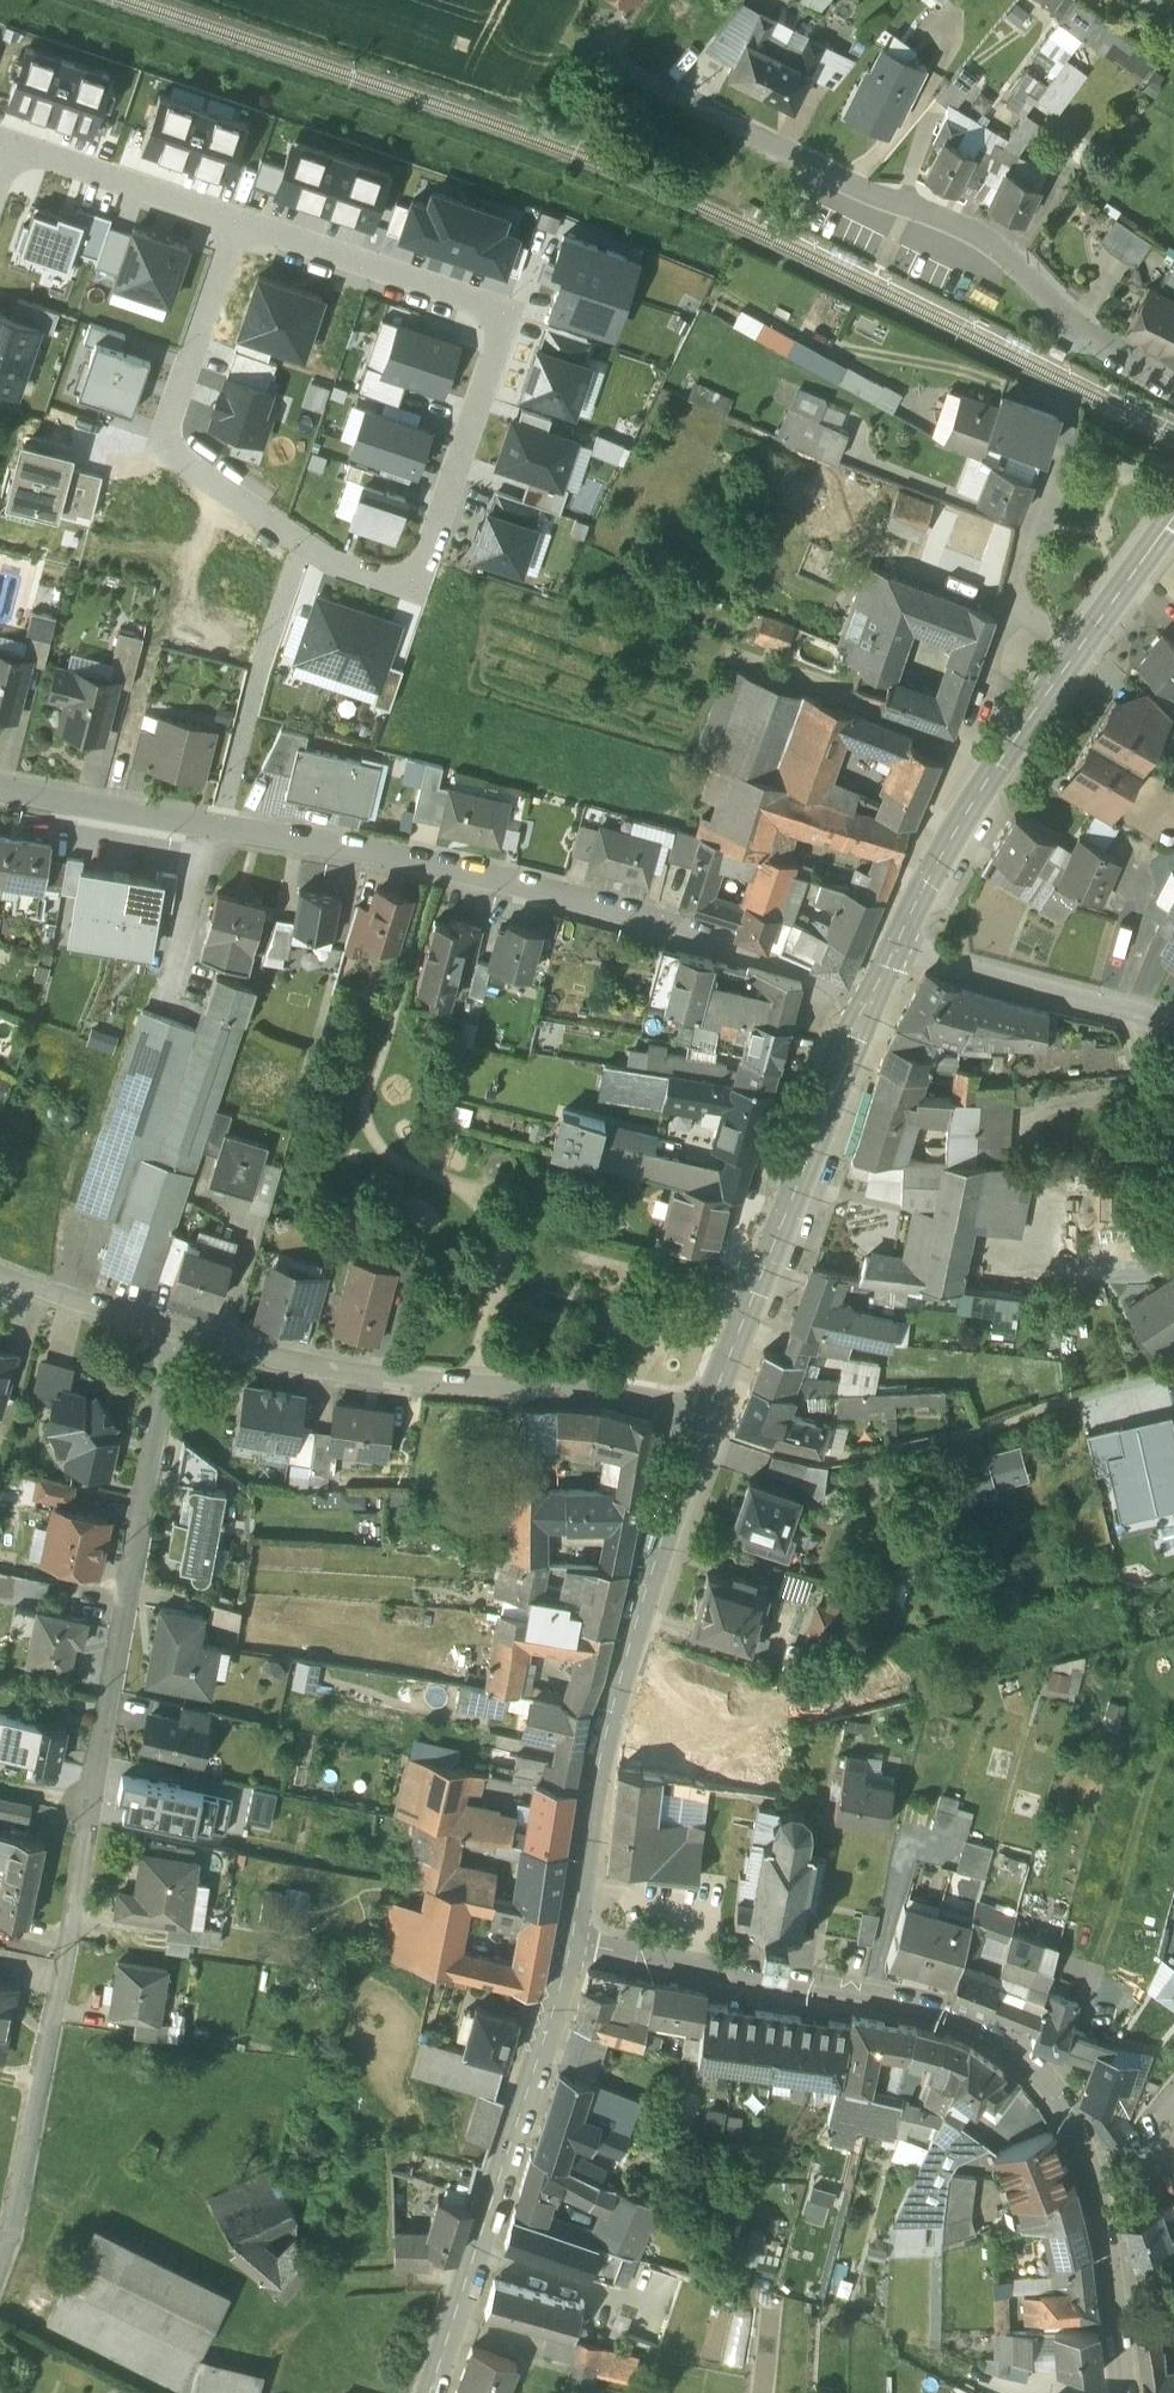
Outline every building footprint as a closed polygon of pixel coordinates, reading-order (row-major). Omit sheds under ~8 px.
[(801,1),(820,11),(826,0),(801,0),(801,1)] [(1142,86),(1159,63),(1076,2),(1059,25),(1079,40),(1142,86)] [(742,3),(715,35),(741,48),(745,39),(759,11),(742,3)] [(774,19),(759,11),(745,39),(760,46),(768,30),(774,19)] [(1062,63),(1079,40),(1059,25),(1042,48),(1062,63)] [(785,38),(768,30),(760,46),(777,55),(785,38)] [(803,47),(794,63),(809,71),(823,43),(808,36),(803,47)] [(803,47),(785,38),(777,55),(794,63),(803,47)] [(760,46),(745,39),(741,48),(728,73),(760,89),(777,55),(760,46)] [(110,74),(25,45),(5,103),(90,132),(110,74)] [(867,66),(859,84),(856,82),(841,112),(884,134),(898,107),(904,110),(926,66),(885,46),(874,69),(867,66)] [(794,63),(777,55),(760,89),(792,105),(809,71),(794,63)] [(961,67),(935,98),(948,107),(951,110),(953,108),(977,79),(961,67)] [(141,147),(229,176),(247,121),(160,92),(141,147)] [(998,135),(953,108),(951,110),(948,107),(946,118),(965,127),(956,144),(973,152),(976,145),(989,152),(994,143),(998,135)] [(946,118),(933,142),(939,145),(943,138),(956,144),(965,127),(946,118)] [(1007,138),(1002,146),(1017,154),(1022,146),(1020,138),(1013,131),(1007,138)] [(1007,138),(999,133),(998,135),(994,143),(1002,146),(1007,138)] [(956,144),(943,138),(939,145),(926,173),(956,188),(957,186),(973,153),(973,152),(956,144)] [(331,208),(371,222),(383,186),(377,183),(382,170),(297,141),(293,154),(288,153),(284,165),(275,189),(315,202),(314,205),(331,210),(331,208)] [(1002,146),(994,143),(989,152),(988,154),(989,154),(970,193),(988,202),(1004,168),(1009,170),(1017,154),(1002,146)] [(989,152),(976,145),(973,152),(973,153),(957,186),(970,193),(989,154),(988,154),(989,152)] [(1047,168),(1017,154),(1009,170),(1039,185),(1047,168)] [(275,189),(284,165),(260,157),(251,183),(275,191),(275,189)] [(1009,170),(1004,168),(988,202),(987,203),(1022,220),(1039,185),(1009,170)] [(400,234),(505,269),(515,241),(517,233),(501,227),(506,215),(432,190),(428,203),(412,198),(410,205),(400,234)] [(386,229),(400,234),(410,205),(396,201),(386,229)] [(67,214),(35,204),(28,225),(23,223),(15,247),(47,258),(45,265),(71,274),(78,251),(88,221),(73,216),(67,214)] [(78,251),(97,257),(108,226),(111,217),(77,205),(73,216),(88,221),(78,251)] [(1115,218),(1100,242),(1109,248),(1125,225),(1115,218)] [(1125,225),(1109,248),(1123,258),(1139,234),(1125,225)] [(130,234),(108,226),(97,257),(95,264),(116,272),(130,234)] [(131,228),(130,234),(116,272),(113,282),(167,301),(186,247),(131,228)] [(559,280),(548,311),(602,329),(607,312),(619,316),(633,275),(621,271),(626,255),(563,234),(554,262),(548,260),(543,275),(559,280)] [(1151,242),(1139,234),(1123,258),(1135,265),(1151,242)] [(515,241),(505,269),(518,274),(527,245),(515,241)] [(1167,270),(1156,290),(1170,297),(1167,302),(1173,307),(1173,258),(1167,270)] [(259,274),(239,333),(272,344),(304,355),(324,297),(259,274)] [(1148,286),(1124,332),(1173,356),(1173,307),(1167,302),(1170,297),(1156,290),(1148,286)] [(18,297),(11,316),(39,326),(53,331),(60,311),(18,297)] [(0,313),(0,349),(28,358),(39,326),(11,316),(0,313)] [(92,322),(86,339),(96,343),(97,341),(119,348),(124,333),(92,322)] [(383,369),(407,378),(442,390),(458,344),(398,323),(383,369)] [(546,324),(539,345),(582,360),(589,338),(546,324)] [(237,348),(267,358),(272,344),(239,333),(234,347),(237,348)] [(80,390),(129,407),(146,357),(119,348),(97,341),(96,343),(80,390)] [(1072,349),(1060,342),(1055,350),(1067,357),(1072,349)] [(539,345),(536,344),(520,391),(573,409),(574,407),(589,362),(582,360),(539,345)] [(237,348),(228,375),(267,389),(277,362),(267,358),(237,348)] [(0,349),(0,384),(18,390),(28,358),(0,349)] [(357,389),(399,403),(407,378),(383,369),(365,364),(357,389)] [(835,381),(860,395),(869,378),(845,364),(835,381)] [(211,422),(261,439),(269,417),(262,415),(271,390),(267,389),(228,375),(222,391),(219,390),(213,407),(216,408),(211,422)] [(869,378),(860,395),(874,403),(883,386),(869,378)] [(690,398),(729,411),(735,394),(696,381),(690,398)] [(902,395),(884,385),(883,386),(874,403),(893,413),(902,395)] [(832,459),(843,427),(816,418),(823,399),(795,389),(773,435),(787,439),(787,441),(832,459)] [(998,407),(963,395),(947,443),(983,457),(990,433),(999,408),(998,407)] [(1056,418),(1001,398),(998,407),(999,408),(990,433),(1043,451),(1056,418)] [(521,407),(517,419),(547,430),(551,417),(521,407)] [(428,429),(364,408),(359,425),(423,446),(428,429)] [(855,419),(855,421),(855,423),(857,425),(858,426),(861,427),(863,426),(865,425),(866,423),(866,421),(866,419),(864,417),(863,416),(860,415),(858,416),(856,417),(855,419)] [(560,484),(576,440),(547,430),(517,419),(513,418),(497,463),(529,474),(560,485),(560,484)] [(423,446),(359,425),(352,446),(416,467),(423,446)] [(598,433),(590,450),(616,461),(623,444),(598,433)] [(69,455),(23,443),(14,479),(9,478),(6,492),(11,493),(9,499),(55,510),(67,465),(69,455)] [(361,481),(385,489),(390,475),(348,461),(343,475),(361,481)] [(972,496),(1016,514),(1030,479),(986,461),(972,496)] [(883,480),(846,464),(838,484),(875,501),(883,480)] [(91,515),(102,474),(67,465),(55,510),(77,516),(78,511),(91,515)] [(529,474),(521,498),(538,503),(559,511),(568,486),(560,484),(560,485),(529,474)] [(348,518),(393,533),(406,496),(385,489),(361,481),(348,518)] [(497,490),(490,510),(531,524),(538,503),(521,498),(497,490)] [(933,502),(898,490),(886,524),(920,536),(933,502)] [(520,568),(535,525),(531,524),(490,510),(488,509),(473,552),(520,568)] [(924,589),(874,570),(850,640),(845,658),(860,664),(853,684),(883,694),(887,682),(888,682),(911,623),(924,589)] [(994,615),(924,589),(911,623),(958,641),(950,663),(974,671),(994,615)] [(670,608),(686,614),(696,599),(678,592),(670,608)] [(296,658),(337,673),(359,610),(318,595),(296,658)] [(56,615),(32,609),(20,657),(29,660),(28,662),(43,666),(56,615)] [(400,624),(359,610),(337,673),(378,687),(387,662),(400,624)] [(794,627),(763,615),(754,638),(786,650),(794,627)] [(143,637),(119,631),(107,680),(116,682),(115,684),(130,688),(143,637)] [(1165,635),(1138,663),(1173,696),(1173,695),(1173,644),(1165,635)] [(0,653),(0,712),(15,715),(28,662),(29,660),(20,657),(0,653)] [(373,702),(390,708),(404,668),(387,662),(378,687),(373,702)] [(888,682),(887,682),(883,694),(880,705),(953,730),(974,671),(950,663),(946,681),(939,701),(888,682)] [(107,680),(58,668),(51,695),(67,699),(61,727),(102,737),(115,684),(116,682),(107,680)] [(801,694),(731,672),(696,763),(734,775),(735,770),(770,780),(801,694)] [(1171,715),(1146,693),(1135,712),(1155,723),(1154,724),(1163,730),(1171,715)] [(801,694),(770,780),(788,785),(788,786),(819,797),(826,778),(842,737),(850,714),(801,694)] [(1135,712),(1114,699),(1091,738),(1137,765),(1148,747),(1143,743),(1154,724),(1155,723),(1135,712)] [(908,736),(850,714),(842,737),(891,758),(899,758),(908,736)] [(214,731),(160,717),(156,734),(148,766),(148,767),(202,780),(214,731)] [(281,729),(261,768),(296,777),(303,748),(305,748),(308,736),(281,729)] [(156,734),(140,730),(132,762),(148,766),(156,734)] [(924,752),(911,746),(914,738),(908,736),(899,758),(886,789),(920,803),(939,759),(924,752)] [(1137,765),(1091,738),(1068,778),(1109,802),(1110,800),(1121,780),(1127,784),(1137,765)] [(944,748),(928,742),(924,752),(939,759),(944,748)] [(305,748),(303,748),(296,777),(291,799),(362,816),(371,775),(359,772),(361,762),(305,748)] [(426,762),(413,819),(430,822),(439,786),(443,767),(426,762)] [(770,780),(735,770),(734,775),(717,826),(713,840),(712,841),(757,853),(766,856),(766,854),(771,839),(776,822),(788,785),(770,780)] [(876,802),(826,778),(819,797),(853,809),(855,805),(870,811),(876,802)] [(1109,802),(1068,778),(1060,793),(1110,822),(1118,806),(1110,800),(1109,802)] [(788,786),(788,785),(776,822),(802,830),(802,828),(838,839),(853,809),(819,797),(788,786)] [(449,788),(439,786),(430,822),(441,825),(449,788)] [(509,802),(449,788),(441,825),(440,831),(499,845),(509,802)] [(920,803),(886,789),(876,811),(912,823),(920,803)] [(909,825),(853,809),(838,839),(878,852),(899,858),(909,825)] [(1053,838),(1015,815),(991,854),(1029,877),(1053,838)] [(1118,828),(1096,815),(1089,826),(1111,840),(1118,828)] [(717,826),(700,821),(696,835),(702,837),(713,840),(717,826)] [(579,825),(572,854),(587,858),(595,829),(579,825)] [(659,841),(600,825),(588,867),(647,884),(659,841)] [(1111,840),(1089,826),(1082,838),(1104,852),(1111,840)] [(696,835),(675,829),(668,860),(692,867),(695,858),(702,837),(696,835)] [(0,835),(0,881),(2,881),(9,837),(0,835)] [(50,843),(9,837),(2,881),(17,884),(43,888),(48,859),(47,859),(50,843)] [(713,840),(702,837),(695,858),(717,866),(719,860),(724,844),(712,841),(713,840)] [(1115,859),(1079,837),(1073,850),(1057,885),(1078,895),(1099,903),(1115,859)] [(1029,877),(991,854),(981,873),(1039,908),(1054,884),(1057,885),(1073,850),(1053,838),(1029,877)] [(791,846),(771,839),(766,854),(787,860),(791,846)] [(757,853),(724,844),(719,860),(752,870),(757,853)] [(878,852),(869,876),(888,884),(896,867),(899,858),(878,852)] [(752,870),(741,901),(746,903),(775,913),(790,871),(793,862),(787,860),(766,854),(766,856),(757,853),(752,870)] [(84,861),(67,858),(62,894),(76,896),(80,871),(82,871),(84,861)] [(695,858),(692,867),(679,906),(701,914),(706,897),(717,866),(695,858)] [(66,862),(48,859),(43,888),(62,891),(66,862)] [(807,866),(793,862),(790,871),(806,877),(809,878),(811,871),(806,869),(807,866)] [(869,876),(857,870),(850,889),(881,900),(888,884),(869,876)] [(161,884),(160,884),(129,879),(129,876),(113,873),(112,876),(82,871),(80,871),(76,896),(69,937),(150,950),(157,909),(161,884)] [(790,871),(775,913),(791,920),(804,926),(806,921),(814,898),(820,881),(809,878),(806,877),(790,871)] [(172,911),(178,876),(162,873),(160,884),(161,884),(157,909),(172,911)] [(850,889),(845,888),(845,889),(820,881),(814,898),(837,906),(827,930),(806,921),(804,926),(861,950),(881,900),(850,889)] [(43,888),(17,884),(12,913),(42,918),(45,897),(42,896),(43,888)] [(1057,885),(1054,884),(1039,908),(1062,921),(1078,895),(1057,885)] [(339,897),(299,889),(293,922),(292,929),(293,930),(325,936),(332,937),(339,897)] [(411,900),(378,890),(371,912),(363,939),(396,949),(411,900)] [(263,906),(216,893),(205,935),(206,936),(249,947),(251,948),(263,906)] [(724,902),(706,897),(701,914),(718,919),(724,902)] [(735,906),(724,902),(718,919),(736,925),(737,925),(746,903),(741,901),(738,900),(735,906)] [(775,913),(746,903),(737,925),(736,925),(733,934),(764,947),(775,922),(788,928),(791,920),(775,913)] [(357,907),(344,948),(359,952),(363,939),(371,912),(357,907)] [(293,922),(276,919),(270,955),(288,958),(293,930),(292,929),(293,922)] [(450,925),(436,922),(419,987),(452,996),(463,956),(471,925),(451,920),(450,925)] [(804,926),(791,920),(788,928),(778,953),(847,982),(861,950),(804,926)] [(539,931),(507,922),(505,931),(498,929),(488,964),(490,964),(486,980),(501,984),(505,968),(527,974),(539,931)] [(483,928),(471,925),(463,956),(476,960),(483,928)] [(249,947),(206,936),(201,953),(244,967),(249,947)] [(1164,955),(1173,960),(1173,936),(1164,955)] [(678,953),(661,948),(652,980),(670,984),(678,953)] [(712,962),(678,953),(670,984),(663,1010),(697,1016),(705,987),(712,989),(715,975),(709,974),(712,962)] [(488,964),(476,960),(468,994),(481,996),(486,980),(490,964),(488,964)] [(718,963),(712,962),(709,974),(715,975),(718,963)] [(801,983),(746,968),(745,974),(747,974),(741,996),(755,999),(753,1016),(789,1026),(801,983)] [(255,986),(217,974),(205,1005),(244,1019),(255,986)] [(961,992),(926,974),(916,991),(945,1008),(952,1012),(961,992)] [(670,984),(652,980),(645,1006),(663,1010),(670,984)] [(712,989),(705,987),(697,1016),(696,1018),(698,1018),(720,1024),(720,1017),(738,1020),(751,1022),(753,1016),(755,999),(741,996),(712,989)] [(994,1000),(961,990),(961,992),(952,1012),(988,1024),(994,1000)] [(945,1008),(916,991),(898,1025),(928,1033),(932,1035),(939,1021),(945,1008)] [(1011,1004),(994,1000),(988,1024),(1009,1031),(1011,1004)] [(988,1024),(952,1012),(945,1008),(939,1021),(964,1031),(960,1043),(1014,1045),(1018,1006),(1011,1004),(1009,1031),(988,1024)] [(160,1141),(153,1161),(140,1156),(139,1156),(118,1220),(102,1271),(155,1288),(158,1279),(168,1251),(201,1151),(215,1109),(244,1019),(205,1005),(160,1141)] [(1048,1012),(1018,1006),(1014,1045),(1045,1046),(1046,1037),(1048,1012)] [(197,1030),(143,1011),(78,1209),(118,1220),(139,1156),(140,1156),(146,1136),(160,1141),(197,1030)] [(789,1026),(753,1016),(751,1022),(743,1055),(778,1065),(789,1026)] [(720,1024),(698,1018),(694,1045),(714,1050),(717,1031),(734,1035),(738,1020),(720,1017),(720,1024)] [(964,1031),(939,1021),(932,1035),(959,1045),(960,1043),(964,1031)] [(928,1033),(898,1025),(887,1047),(880,1068),(921,1079),(925,1068),(928,1058),(916,1055),(921,1039),(925,1040),(928,1033)] [(1069,1031),(1053,1031),(1052,1037),(1046,1037),(1045,1046),(1068,1046),(1069,1031)] [(778,1065),(743,1055),(739,1064),(736,1064),(735,1072),(733,1082),(771,1090),(778,1065)] [(957,1057),(936,1055),(928,1058),(925,1068),(956,1069),(957,1057)] [(721,1064),(689,1059),(687,1069),(678,1067),(677,1075),(732,1084),(733,1082),(735,1072),(720,1070),(721,1064)] [(600,1097),(663,1107),(664,1099),(670,1074),(604,1065),(600,1097)] [(921,1079),(880,1068),(873,1090),(913,1102),(916,1096),(921,1079)] [(977,1072),(956,1069),(952,1099),(974,1101),(976,1092),(976,1091),(976,1085),(977,1072)] [(724,1109),(732,1084),(677,1075),(670,1074),(664,1099),(703,1106),(724,1109)] [(1077,1079),(1010,1086),(1008,1102),(1078,1095),(1077,1079)] [(732,1084),(724,1109),(719,1127),(713,1146),(729,1151),(752,1157),(771,1090),(733,1082),(733,1084),(732,1084)] [(1010,1086),(976,1085),(976,1091),(976,1092),(974,1101),(1008,1102),(1010,1086)] [(913,1102),(873,1090),(859,1135),(884,1142),(890,1120),(897,1122),(898,1116),(947,1121),(949,1099),(916,1096),(913,1102)] [(952,1099),(949,1099),(947,1121),(947,1124),(974,1125),(974,1101),(952,1099)] [(974,1125),(973,1143),(1005,1144),(1008,1102),(974,1101),(974,1125)] [(719,1127),(724,1109),(703,1106),(700,1123),(719,1127)] [(231,1114),(215,1109),(201,1151),(216,1155),(223,1132),(225,1133),(231,1114)] [(552,1151),(594,1162),(604,1124),(561,1114),(552,1151)] [(974,1125),(947,1124),(945,1142),(973,1143),(974,1125)] [(225,1133),(223,1132),(216,1155),(207,1183),(229,1190),(231,1184),(253,1191),(267,1146),(225,1133)] [(884,1142),(859,1135),(852,1157),(879,1159),(884,1142)] [(160,1141),(146,1136),(140,1156),(153,1161),(160,1141)] [(651,1155),(600,1142),(594,1162),(621,1168),(621,1169),(646,1175),(651,1155)] [(973,1143),(945,1142),(945,1151),(944,1161),(985,1163),(1005,1165),(1005,1144),(973,1143)] [(945,1151),(928,1150),(928,1161),(943,1162),(944,1161),(945,1151)] [(752,1157),(729,1151),(723,1171),(747,1176),(752,1157)] [(682,1162),(651,1155),(646,1175),(678,1183),(729,1195),(741,1198),(747,1176),(723,1171),(705,1167),(682,1162)] [(704,1162),(685,1158),(682,1162),(705,1167),(704,1162)] [(928,1161),(902,1161),(901,1182),(939,1183),(943,1162),(928,1161)] [(943,1162),(939,1183),(933,1211),(973,1219),(985,1163),(943,1162)] [(1005,1165),(985,1163),(973,1219),(1011,1225),(1023,1166),(1005,1165)] [(939,1183),(901,1182),(900,1203),(916,1207),(933,1211),(939,1183)] [(729,1195),(678,1183),(675,1200),(725,1213),(729,1195)] [(725,1213),(675,1200),(674,1202),(678,1203),(675,1218),(665,1215),(660,1236),(710,1248),(715,1231),(720,1232),(725,1213)] [(933,1211),(916,1207),(904,1264),(922,1267),(919,1284),(958,1289),(959,1289),(963,1268),(973,1219),(933,1211)] [(418,1245),(400,1242),(392,1270),(396,1271),(395,1276),(409,1279),(418,1245)] [(231,1262),(184,1247),(181,1256),(172,1283),(170,1289),(217,1304),(231,1262)] [(168,1251),(158,1279),(172,1283),(181,1256),(168,1251)] [(904,1264),(868,1259),(860,1280),(876,1282),(907,1285),(918,1287),(919,1284),(922,1267),(904,1264)] [(392,1270),(352,1260),(343,1297),(351,1300),(342,1334),(376,1343),(395,1276),(396,1271),(392,1270)] [(288,1269),(278,1267),(272,1271),(259,1319),(298,1329),(302,1316),(312,1278),(308,1280),(292,1276),(288,1269)] [(859,1278),(812,1269),(791,1328),(792,1328),(815,1336),(816,1332),(843,1337),(851,1312),(852,1309),(838,1305),(845,1279),(858,1281),(859,1278)] [(317,1275),(312,1278),(302,1316),(318,1320),(329,1278),(317,1275)] [(907,1285),(876,1282),(874,1302),(905,1306),(907,1285)] [(1127,1309),(1141,1330),(1147,1325),(1163,1349),(1173,1342),(1173,1282),(1162,1290),(1160,1287),(1127,1309)] [(893,1321),(851,1312),(843,1337),(852,1339),(852,1338),(875,1342),(889,1345),(893,1321)] [(792,1328),(782,1356),(764,1352),(750,1386),(787,1395),(815,1394),(819,1394),(819,1386),(820,1382),(793,1378),(805,1345),(848,1355),(852,1339),(843,1337),(816,1332),(815,1336),(792,1328)] [(602,1348),(586,1344),(582,1357),(599,1361),(602,1348)] [(0,1353),(0,1408),(3,1396),(14,1356),(0,1353)] [(71,1372),(41,1365),(32,1401),(52,1406),(54,1398),(62,1400),(64,1393),(66,1393),(71,1372)] [(866,1375),(843,1372),(840,1384),(839,1391),(840,1391),(861,1391),(866,1375)] [(840,1384),(831,1382),(829,1394),(838,1394),(839,1391),(840,1384)] [(787,1395),(750,1386),(744,1403),(734,1428),(770,1439),(812,1450),(819,1422),(780,1412),(787,1395)] [(302,1399),(246,1389),(241,1420),(244,1421),(241,1440),(290,1448),(293,1449),(297,1428),(302,1399)] [(838,1394),(833,1408),(833,1418),(893,1420),(894,1406),(944,1406),(944,1390),(861,1391),(840,1391),(839,1391),(838,1394)] [(88,1405),(82,1397),(66,1393),(64,1393),(62,1400),(54,1398),(52,1406),(49,1421),(59,1424),(78,1449),(75,1451),(72,1465),(67,1466),(106,1475),(114,1441),(106,1430),(114,1425),(96,1399),(88,1405)] [(0,1408),(0,1435),(9,1438),(18,1400),(3,1396),(0,1408)] [(391,1410),(336,1403),(332,1433),(330,1451),(338,1452),(385,1458),(391,1410)] [(524,1454),(557,1454),(557,1440),(558,1409),(525,1408),(524,1454)] [(652,1423),(599,1409),(558,1409),(557,1440),(590,1446),(624,1454),(646,1460),(652,1423)] [(1123,1429),(1132,1470),(1111,1474),(1122,1521),(1173,1510),(1173,1434),(1171,1419),(1123,1429)] [(831,1426),(819,1422),(812,1450),(825,1450),(827,1444),(831,1428),(831,1426)] [(316,1431),(297,1428),(293,1449),(290,1448),(288,1463),(311,1466),(316,1431)] [(831,1428),(827,1444),(833,1445),(838,1430),(831,1428)] [(1096,1477),(1111,1474),(1132,1470),(1123,1429),(1087,1437),(1096,1477)] [(332,1433),(316,1431),(311,1466),(310,1474),(334,1477),(338,1452),(330,1451),(332,1433)] [(218,1468),(185,1442),(176,1484),(190,1487),(214,1491),(218,1468)] [(986,1464),(964,1471),(970,1496),(994,1490),(993,1487),(1023,1478),(1016,1449),(985,1458),(986,1464)] [(646,1460),(624,1454),(618,1480),(616,1493),(640,1497),(646,1460)] [(809,1463),(771,1454),(766,1472),(800,1487),(819,1501),(823,1500),(827,1465),(809,1463)] [(618,1480),(596,1478),(594,1491),(600,1492),(616,1493),(618,1480)] [(796,1497),(749,1480),(733,1524),(746,1529),(740,1544),(782,1559),(789,1541),(781,1538),(796,1497)] [(72,1486),(40,1481),(37,1499),(69,1504),(72,1486)] [(189,1500),(191,1501),(186,1527),(173,1524),(167,1557),(179,1560),(177,1570),(189,1572),(189,1576),(190,1580),(193,1583),(196,1585),(200,1585),(204,1584),(212,1585),(213,1578),(208,1578),(226,1494),(214,1491),(190,1487),(188,1488),(185,1489),(184,1492),(184,1494),(185,1497),(186,1499),(189,1500)] [(547,1489),(512,1489),(511,1562),(523,1563),(542,1564),(543,1548),(545,1528),(547,1489)] [(640,1499),(600,1495),(600,1492),(594,1491),(565,1490),(557,1489),(556,1489),(547,1489),(545,1528),(610,1526),(635,1525),(640,1499)] [(107,1521),(56,1510),(45,1563),(96,1574),(100,1553),(98,1552),(100,1542),(102,1543),(107,1521)] [(635,1525),(610,1526),(607,1545),(631,1545),(635,1525)] [(631,1545),(607,1545),(606,1551),(602,1570),(626,1571),(631,1545)] [(606,1551),(543,1548),(542,1564),(543,1566),(544,1567),(589,1569),(602,1570),(606,1551)] [(542,1564),(523,1563),(519,1581),(541,1583),(544,1567),(543,1566),(542,1564)] [(602,1570),(589,1569),(583,1597),(582,1602),(618,1607),(626,1571),(602,1570)] [(729,1580),(708,1573),(703,1591),(696,1594),(693,1603),(697,1608),(691,1627),(714,1634),(714,1636),(715,1639),(717,1640),(719,1641),(722,1641),(724,1640),(725,1638),(748,1645),(752,1632),(758,1634),(767,1607),(761,1605),(765,1592),(745,1585),(747,1577),(732,1572),(729,1580)] [(46,1609),(48,1578),(0,1575),(0,1606),(46,1609)] [(541,1583),(519,1581),(515,1602),(537,1604),(541,1583)] [(618,1607),(582,1602),(579,1614),(568,1613),(567,1611),(550,1608),(547,1623),(613,1634),(618,1607)] [(241,1613),(212,1604),(207,1621),(239,1630),(241,1613)] [(827,1604),(825,1611),(817,1608),(803,1651),(829,1659),(836,1657),(838,1652),(833,1650),(836,1642),(832,1640),(835,1631),(830,1629),(837,1607),(827,1604)] [(204,1617),(161,1609),(147,1683),(187,1690),(188,1681),(210,1685),(217,1650),(198,1646),(204,1617)] [(88,1623),(36,1611),(26,1666),(70,1675),(76,1645),(83,1646),(88,1623)] [(529,1620),(501,1615),(487,1689),(507,1694),(516,1696),(525,1644),(524,1644),(529,1620)] [(547,1623),(529,1620),(524,1644),(525,1644),(574,1651),(572,1661),(578,1663),(575,1674),(577,1675),(602,1678),(613,1634),(547,1623)] [(1055,1656),(1055,1684),(1086,1684),(1086,1656),(1055,1656)] [(318,1693),(325,1667),(300,1662),(295,1689),(318,1693)] [(804,1724),(925,1694),(920,1673),(799,1703),(804,1724)] [(602,1678),(577,1675),(570,1707),(570,1708),(590,1712),(602,1678)] [(998,1686),(1002,1702),(1019,1698),(1015,1682),(998,1686)] [(564,1695),(530,1687),(528,1699),(532,1700),(533,1698),(562,1705),(564,1695)] [(650,1731),(661,1695),(639,1688),(628,1724),(650,1731)] [(507,1694),(487,1689),(483,1708),(503,1712),(507,1694)] [(562,1705),(533,1698),(532,1700),(522,1741),(557,1748),(580,1754),(590,1712),(570,1708),(570,1707),(562,1705)] [(211,1713),(182,1707),(178,1722),(206,1728),(206,1729),(208,1729),(211,1713)] [(0,1713),(0,1751),(16,1754),(23,1718),(0,1713)] [(178,1722),(151,1716),(144,1750),(181,1759),(183,1751),(200,1755),(206,1729),(206,1728),(178,1722)] [(66,1726),(23,1718),(16,1754),(27,1756),(26,1758),(59,1765),(66,1726)] [(760,1730),(718,1720),(710,1758),(703,1786),(748,1791),(760,1730)] [(791,1737),(760,1730),(748,1791),(783,1796),(791,1737)] [(461,1760),(462,1744),(414,1742),(413,1758),(461,1760)] [(688,1766),(667,1762),(668,1750),(624,1743),(618,1771),(659,1776),(691,1783),(694,1767),(688,1766)] [(580,1754),(557,1748),(553,1763),(578,1768),(580,1754)] [(893,1781),(863,1776),(867,1755),(846,1751),(833,1814),(885,1824),(893,1781)] [(710,1758),(696,1755),(695,1761),(694,1767),(691,1783),(703,1786),(710,1758)] [(553,1763),(516,1756),(511,1779),(520,1781),(520,1780),(535,1783),(573,1791),(578,1768),(553,1763)] [(428,1762),(409,1758),(396,1817),(414,1819),(428,1762)] [(467,1770),(428,1762),(414,1819),(453,1827),(458,1805),(463,1786),(467,1770)] [(482,1773),(467,1770),(463,1786),(477,1789),(482,1773)] [(704,1826),(654,1820),(659,1776),(618,1771),(606,1867),(647,1872),(647,1877),(695,1882),(698,1857),(700,1857),(704,1826)] [(122,1813),(195,1828),(202,1792),(122,1775),(118,1795),(126,1797),(122,1813)] [(573,1791),(535,1783),(532,1800),(571,1807),(573,1791)] [(276,1795),(253,1790),(246,1820),(270,1825),(276,1795)] [(928,1826),(964,1837),(971,1816),(955,1812),(960,1797),(939,1791),(928,1826)] [(0,1795),(0,1815),(29,1821),(33,1802),(0,1795)] [(571,1807),(532,1800),(527,1831),(526,1842),(565,1850),(571,1807)] [(807,1847),(801,1845),(808,1830),(811,1831),(811,1829),(810,1828),(808,1820),(810,1818),(809,1815),(805,1815),(802,1811),(802,1808),(799,1807),(799,1809),(791,1808),(790,1804),(786,1805),(787,1809),(781,1810),(757,1806),(749,1852),(745,1852),(743,1867),(746,1868),(745,1875),(739,1874),(734,1921),(749,1924),(749,1926),(754,1927),(754,1925),(762,1926),(758,1947),(780,1951),(784,1930),(792,1932),(792,1934),(797,1935),(797,1932),(809,1935),(824,1852),(808,1849),(807,1847)] [(493,1812),(458,1805),(453,1827),(460,1829),(468,1831),(476,1833),(526,1843),(526,1842),(527,1831),(511,1828),(512,1825),(491,1820),(493,1812)] [(453,1827),(414,1819),(404,1882),(422,1885),(430,1887),(445,1890),(446,1890),(451,1867),(460,1829),(453,1827)] [(26,1828),(12,1825),(11,1832),(5,1859),(3,1871),(35,1877),(42,1839),(25,1835),(26,1828)] [(0,1830),(0,1858),(5,1859),(11,1832),(0,1830)] [(476,1833),(468,1831),(465,1845),(473,1847),(476,1833)] [(993,1845),(964,1837),(955,1868),(984,1876),(993,1845)] [(565,1850),(526,1842),(526,1843),(519,1882),(519,1884),(558,1892),(565,1850)] [(196,1858),(143,1851),(137,1893),(119,1890),(116,1912),(168,1919),(181,1921),(181,1918),(186,1879),(193,1880),(196,1858)] [(1001,1851),(995,1870),(1019,1877),(1025,1858),(1001,1851)] [(519,1882),(451,1867),(446,1890),(466,1894),(466,1895),(493,1900),(516,1904),(519,1884),(519,1882)] [(3,1871),(0,1887),(0,1922),(7,1923),(9,1915),(27,1919),(35,1877),(3,1871)] [(558,1892),(519,1884),(516,1904),(554,1911),(558,1892)] [(445,1890),(430,1887),(422,1885),(419,1907),(406,1968),(450,1976),(455,1950),(466,1895),(466,1894),(446,1890),(445,1890)] [(289,1894),(267,1890),(262,1916),(283,1921),(289,1894)] [(516,1904),(493,1900),(490,1918),(523,1926),(518,1952),(546,1957),(554,1911),(516,1904)] [(1014,1916),(977,1901),(973,1915),(985,1919),(1010,1928),(1014,1916)] [(406,1968),(419,1907),(389,1902),(378,1965),(406,1968)] [(936,1914),(903,1904),(886,1960),(920,1971),(936,1914)] [(877,1914),(862,1911),(856,1939),(872,1942),(877,1914)] [(970,1925),(936,1914),(920,1971),(953,1981),(961,1958),(967,1938),(966,1938),(970,1925)] [(985,1919),(973,1915),(970,1925),(966,1938),(967,1938),(978,1942),(985,1919)] [(1047,1928),(1014,1916),(1010,1928),(1042,1940),(1045,1933),(1047,1928)] [(219,1924),(181,1918),(181,1921),(168,1919),(165,1935),(218,1943),(219,1924)] [(1053,1927),(1048,1925),(1047,1928),(1045,1933),(1051,1935),(1053,1927)] [(1042,1940),(1010,1928),(999,1969),(1027,1976),(1020,1995),(994,1988),(987,2010),(1036,2031),(1044,2001),(1041,1999),(1049,1972),(1034,1966),(1042,1940)] [(1074,1954),(1095,1960),(1099,1944),(1079,1937),(1074,1954)] [(978,1942),(967,1938),(961,1958),(953,1981),(949,1996),(987,2010),(994,1988),(998,1973),(971,1963),(978,1942)] [(509,1964),(455,1950),(450,1976),(539,1996),(543,1975),(515,1969),(509,1964)] [(546,1957),(518,1952),(515,1969),(543,1975),(546,1957)] [(167,1967),(117,1959),(109,2014),(137,2018),(158,2021),(159,2020),(167,1967)] [(1173,2013),(1173,1972),(1154,1998),(1173,2013)] [(623,1980),(588,1973),(582,1992),(615,1999),(618,2000),(623,1980)] [(639,1984),(623,1980),(618,2000),(634,2003),(639,1984)] [(656,1987),(639,1984),(634,2003),(652,2007),(656,1987)] [(1,2057),(15,1988),(0,1985),(0,2057),(1,2057)] [(682,1993),(656,1987),(652,2007),(649,2020),(702,2030),(706,2006),(708,1997),(682,1993)] [(1036,2031),(1032,2043),(1060,2052),(1067,2032),(1076,2000),(1048,1990),(1036,2031)] [(615,1999),(582,1992),(573,2025),(598,2033),(600,2033),(606,2035),(609,2021),(615,1999)] [(504,2007),(486,2002),(484,2009),(475,2006),(473,2015),(463,2012),(456,2037),(465,2040),(462,2051),(503,2063),(516,2018),(502,2014),(504,2007)] [(728,2009),(706,2006),(702,2030),(697,2060),(735,2065),(740,2028),(742,2013),(728,2012),(728,2009)] [(779,2016),(756,2013),(756,2015),(742,2013),(740,2028),(735,2065),(771,2071),(779,2016)] [(801,2019),(779,2016),(771,2071),(808,2076),(815,2024),(801,2022),(801,2019)] [(916,2029),(853,2017),(851,2026),(841,2074),(869,2080),(873,2081),(878,2050),(893,2051),(892,2056),(906,2058),(916,2029)] [(158,2021),(137,2018),(134,2034),(165,2038),(167,2021),(159,2020),(158,2021)] [(649,2022),(631,2018),(628,2029),(609,2021),(606,2035),(600,2033),(599,2039),(643,2051),(649,2022)] [(829,2023),(829,2025),(815,2024),(808,2076),(840,2080),(841,2074),(851,2026),(829,2023)] [(598,2033),(573,2025),(559,2071),(583,2081),(598,2033)] [(946,2036),(916,2029),(906,2058),(901,2076),(913,2079),(923,2053),(937,2059),(930,2076),(952,2086),(970,2046),(946,2036)] [(1084,2038),(1067,2032),(1060,2052),(1077,2057),(1084,2038)] [(1095,2042),(1084,2038),(1077,2057),(1093,2062),(1098,2049),(1100,2049),(1102,2045),(1095,2042)] [(462,2051),(420,2039),(410,2073),(493,2095),(503,2063),(462,2051)] [(952,2086),(950,2091),(974,2109),(984,2097),(986,2098),(996,2086),(994,2084),(1003,2073),(1003,2072),(970,2046),(952,2086)] [(1100,2049),(1098,2049),(1093,2062),(1079,2097),(1099,2105),(1106,2107),(1114,2081),(1123,2055),(1110,2052),(1100,2049)] [(1123,2055),(1114,2081),(1125,2085),(1135,2059),(1123,2055)] [(583,2081),(559,2071),(538,2145),(559,2153),(568,2156),(573,2141),(591,2149),(594,2143),(601,2146),(608,2127),(580,2115),(591,2084),(583,2081)] [(1003,2073),(994,2084),(996,2086),(986,2098),(999,2108),(1013,2091),(1004,2084),(1009,2077),(1003,2073)] [(869,2080),(841,2074),(840,2080),(839,2085),(836,2084),(826,2108),(820,2127),(855,2135),(856,2127),(873,2131),(882,2092),(867,2089),(869,2080)] [(640,2104),(591,2084),(580,2115),(608,2127),(629,2136),(640,2104)] [(882,2092),(873,2131),(894,2136),(896,2124),(901,2097),(882,2092)] [(942,2108),(901,2097),(896,2124),(932,2133),(942,2112),(942,2108)] [(1117,2118),(1099,2105),(1092,2115),(1102,2131),(1117,2118)] [(932,2133),(932,2135),(943,2143),(959,2124),(942,2112),(932,2133)] [(1130,2127),(1123,2120),(1117,2118),(1102,2131),(1113,2147),(1130,2127)] [(932,2135),(890,2227),(942,2224),(948,2177),(950,2174),(957,2162),(990,2145),(959,2124),(943,2143),(932,2135)] [(629,2136),(608,2127),(601,2146),(622,2154),(629,2136)] [(1052,2130),(993,2153),(1013,2203),(1018,2202),(1037,2197),(1074,2187),(1052,2130)] [(568,2156),(559,2153),(538,2145),(534,2156),(556,2163),(573,2172),(578,2160),(568,2156)] [(534,2156),(531,2156),(520,2194),(545,2201),(546,2198),(556,2200),(559,2187),(575,2195),(582,2178),(573,2172),(556,2163),(534,2156)] [(975,2177),(950,2174),(948,2177),(942,2224),(971,2215),(975,2177)] [(597,2234),(575,2226),(574,2231),(572,2235),(599,2244),(615,2250),(623,2235),(642,2246),(658,2209),(648,2204),(638,2199),(637,2201),(612,2189),(598,2186),(582,2178),(575,2195),(607,2210),(597,2234)] [(279,2186),(217,2217),(236,2244),(255,2234),(296,2214),(279,2186)] [(1074,2187),(1037,2197),(1044,2227),(1081,2216),(1074,2187)] [(545,2201),(520,2194),(513,2214),(538,2223),(545,2201)] [(1037,2197),(1018,2202),(1024,2229),(1044,2227),(1037,2197)] [(462,2207),(444,2201),(429,2251),(455,2260),(470,2210),(462,2207)] [(1158,2207),(1117,2221),(1130,2256),(1157,2247),(1171,2242),(1158,2207)] [(538,2223),(513,2214),(505,2246),(589,2274),(599,2244),(572,2235),(567,2233),(538,2223)] [(971,2215),(942,2224),(942,2243),(975,2233),(971,2215)] [(1081,2216),(1044,2227),(1052,2262),(1054,2288),(1074,2286),(1074,2290),(1077,2318),(1097,2316),(1090,2255),(1081,2216)] [(227,2296),(92,2230),(67,2282),(202,2348),(227,2296)] [(411,2231),(394,2231),(392,2244),(394,2244),(393,2263),(413,2263),(411,2242),(411,2231)] [(297,2238),(281,2257),(255,2234),(236,2244),(230,2250),(284,2294),(312,2262),(297,2238)] [(429,2251),(411,2242),(413,2263),(430,2265),(429,2251)] [(1157,2247),(1130,2256),(1136,2272),(1162,2262),(1157,2247)] [(1009,2277),(992,2279),(992,2293),(1006,2292),(1011,2291),(1009,2277)] [(202,2348),(67,2282),(47,2323),(182,2389),(197,2357),(202,2348)] [(514,2289),(494,2283),(485,2313),(571,2335),(580,2306),(514,2289)] [(1074,2290),(1023,2294),(1026,2321),(1077,2318),(1074,2290)] [(1006,2292),(992,2293),(993,2312),(1007,2312),(1006,2292)] [(1007,2312),(993,2312),(993,2331),(1007,2331),(1007,2312)] [(998,2359),(1013,2361),(1013,2331),(1007,2331),(993,2331),(994,2358),(998,2359)] [(1031,2364),(1031,2331),(1013,2331),(1013,2361),(1031,2364)] [(1098,2331),(1054,2331),(1059,2371),(1103,2373),(1098,2331)] [(581,2342),(549,2334),(545,2353),(575,2361),(581,2342)] [(1157,2335),(1137,2340),(1140,2359),(1159,2358),(1158,2344),(1157,2335)] [(581,2342),(575,2361),(566,2392),(591,2392),(598,2367),(602,2348),(581,2342)] [(472,2348),(459,2386),(475,2392),(505,2392),(515,2366),(472,2348)] [(637,2357),(602,2348),(598,2367),(632,2376),(637,2357)] [(197,2357),(182,2389),(190,2392),(258,2392),(262,2374),(197,2357)] [(1159,2358),(1140,2359),(1143,2379),(1161,2378),(1159,2358)] [(998,2359),(995,2374),(1023,2380),(1026,2364),(998,2359)] [(1143,2379),(1142,2392),(1173,2392),(1173,2377),(1161,2378),(1143,2379)]
